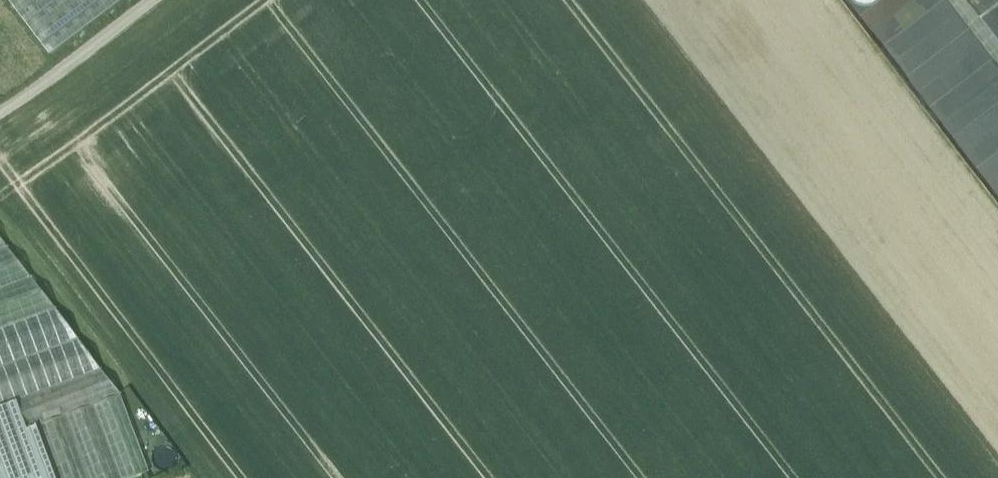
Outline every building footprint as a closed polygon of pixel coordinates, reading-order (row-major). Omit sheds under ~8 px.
[(55,309),(0,239),(0,330),(55,309)] [(0,330),(0,409),(101,371),(56,309),(55,309),(0,330)] [(0,409),(0,441),(122,396),(101,371),(0,409)] [(150,472),(122,396),(0,441),(0,477),(134,477),(150,472)]
